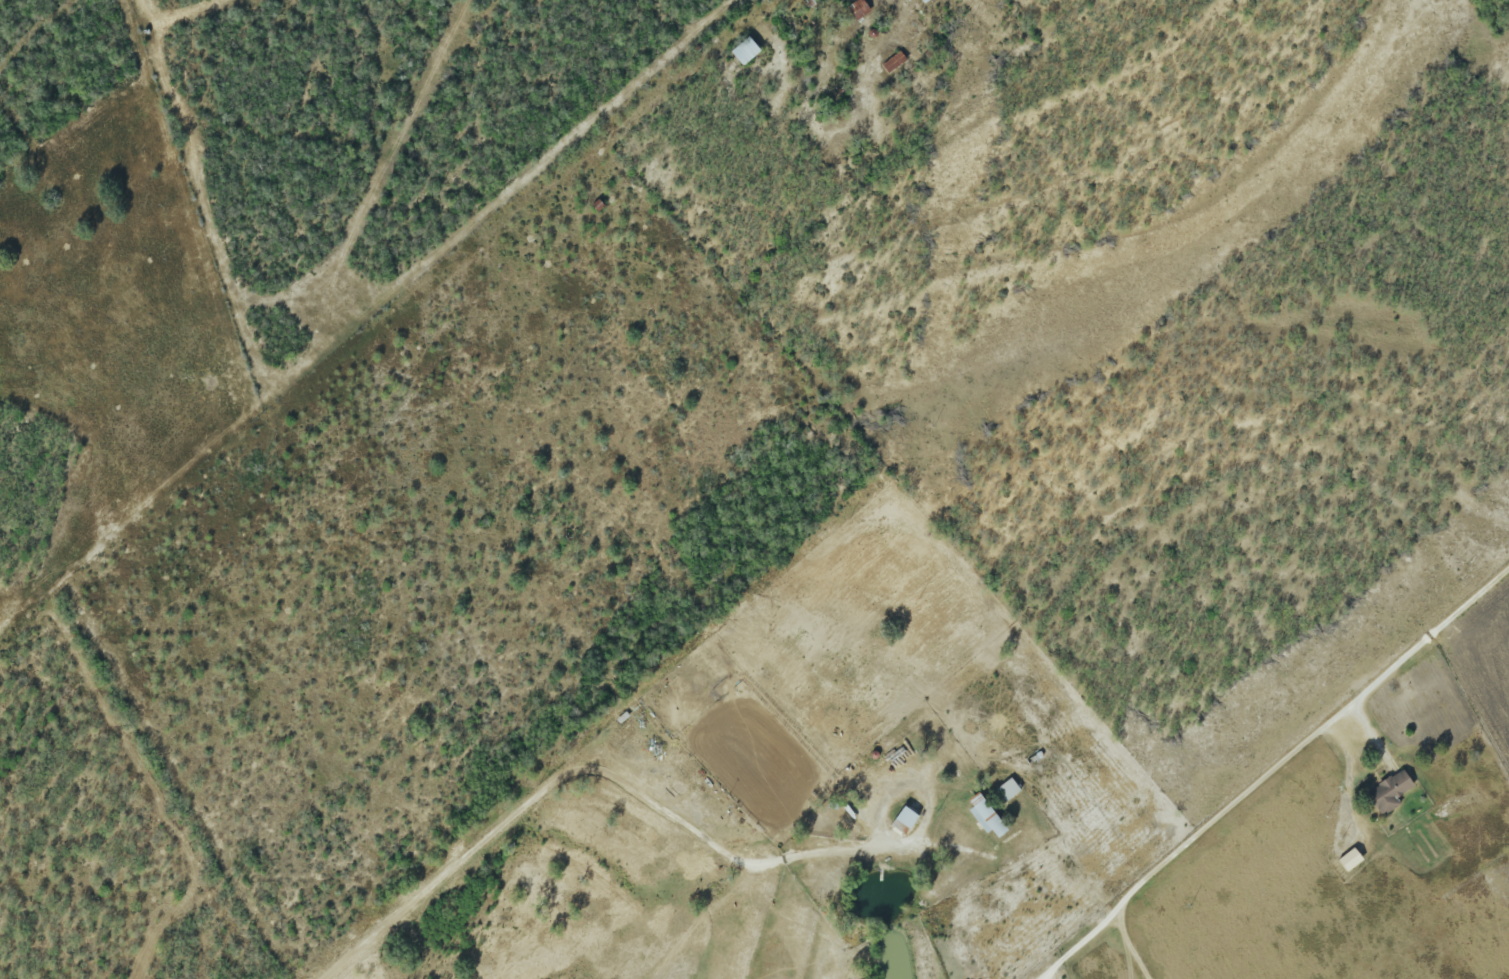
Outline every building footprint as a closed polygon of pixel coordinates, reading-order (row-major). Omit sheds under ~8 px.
[(760,51),(748,37),(730,53),(743,67),(760,51)] [(1395,798),(1414,788),(1404,770),(1366,791),(1381,817),(1400,806),(1395,798)] [(1021,791),(1011,778),(995,790),(1004,803),(1021,791)] [(964,803),(987,833),(991,830),(997,839),(1007,831),(977,793),(964,803)] [(1363,861),(1354,848),(1337,860),(1346,873),(1363,861)]
